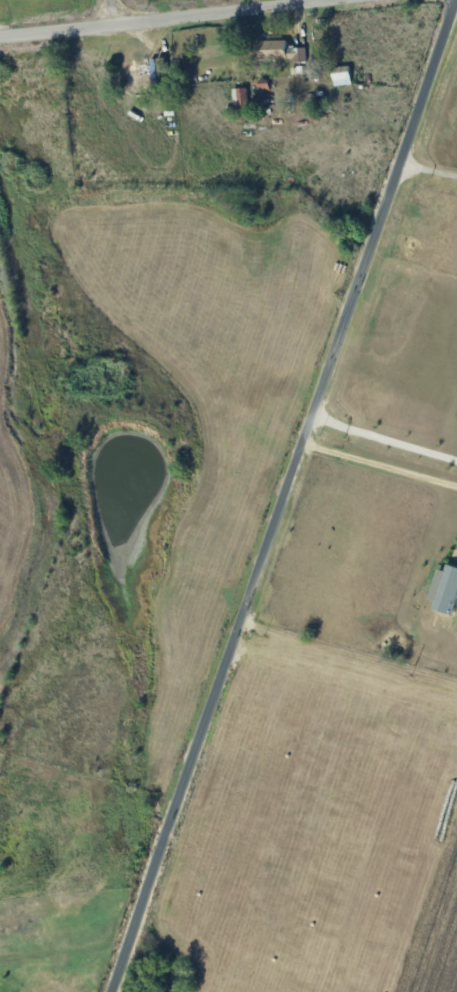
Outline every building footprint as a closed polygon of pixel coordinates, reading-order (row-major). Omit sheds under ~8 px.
[(305,48),(286,49),(286,40),(257,41),(258,61),(305,60),(305,48)] [(350,85),(348,66),(330,69),(333,87),(350,85)] [(257,81),(257,89),(268,88),(268,80),(257,81)] [(232,90),(234,111),(247,110),(246,89),(232,90)] [(433,601),(431,610),(452,615),(456,594),(456,568),(445,566),(444,572),(435,570),(428,600),(433,601)]
